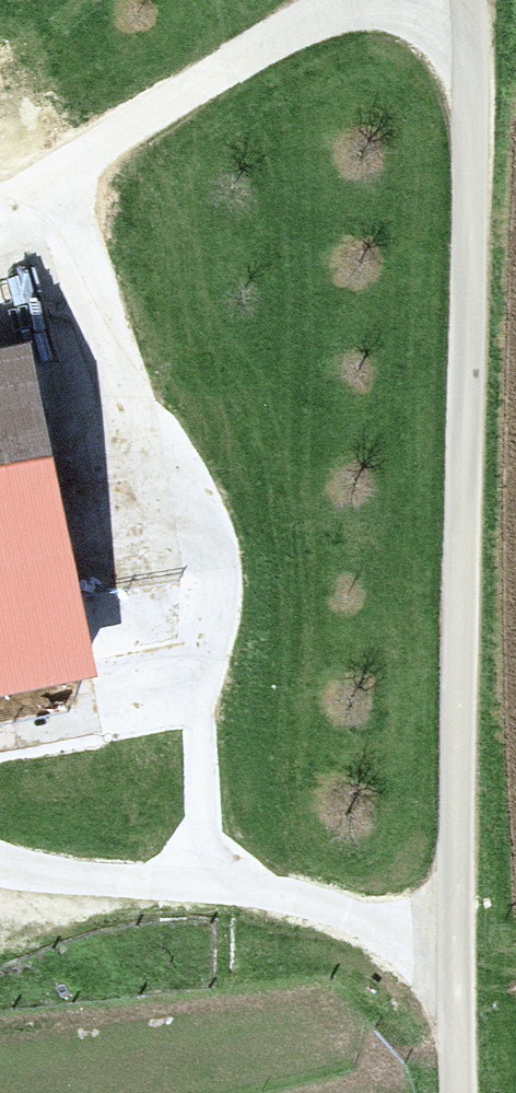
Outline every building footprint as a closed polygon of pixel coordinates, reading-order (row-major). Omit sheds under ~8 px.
[(94,687),(49,475),(0,485),(0,706),(94,687)]
